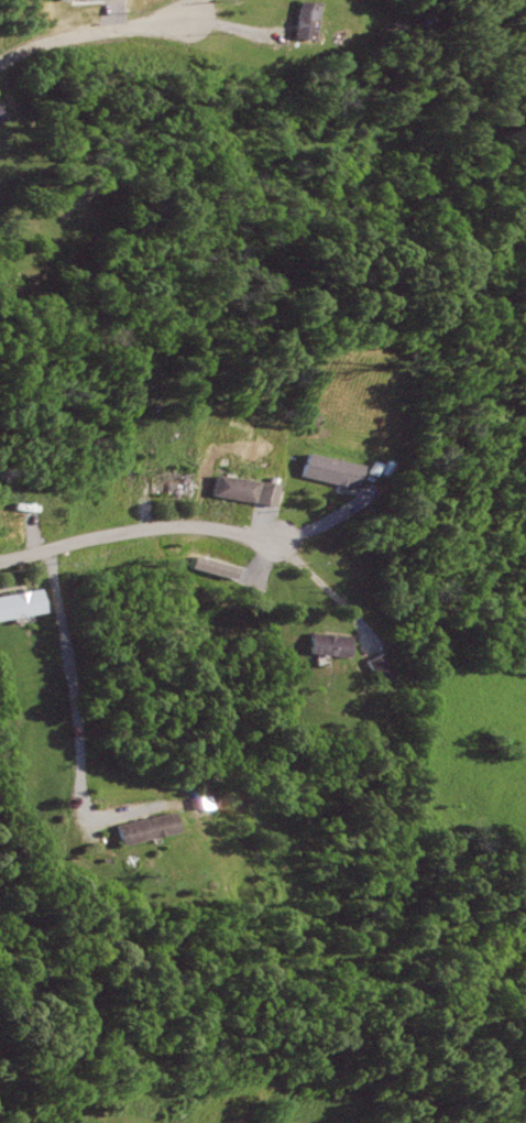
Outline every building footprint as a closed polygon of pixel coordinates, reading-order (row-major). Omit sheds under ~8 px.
[(297,0),(293,36),(316,39),(320,2),(297,0)] [(392,14),(392,32),(406,32),(406,14),(392,14)] [(9,119),(0,125),(0,106),(9,119)] [(354,488),(298,473),(304,451),(359,466),(354,488)] [(191,493),(150,493),(150,472),(191,471),(191,493)] [(252,502),(210,495),(213,475),(255,482),(252,502)] [(0,596),(0,618),(46,609),(42,588),(0,596)] [(315,653),(353,657),(355,636),(318,632),(315,653)] [(387,652),(399,672),(383,682),(371,661),(387,652)] [(224,817),(199,819),(198,798),(223,797),(224,817)] [(185,830),(127,846),(121,825),(179,809),(185,830)] [(239,876),(235,886),(229,884),(231,874),(239,876)]
